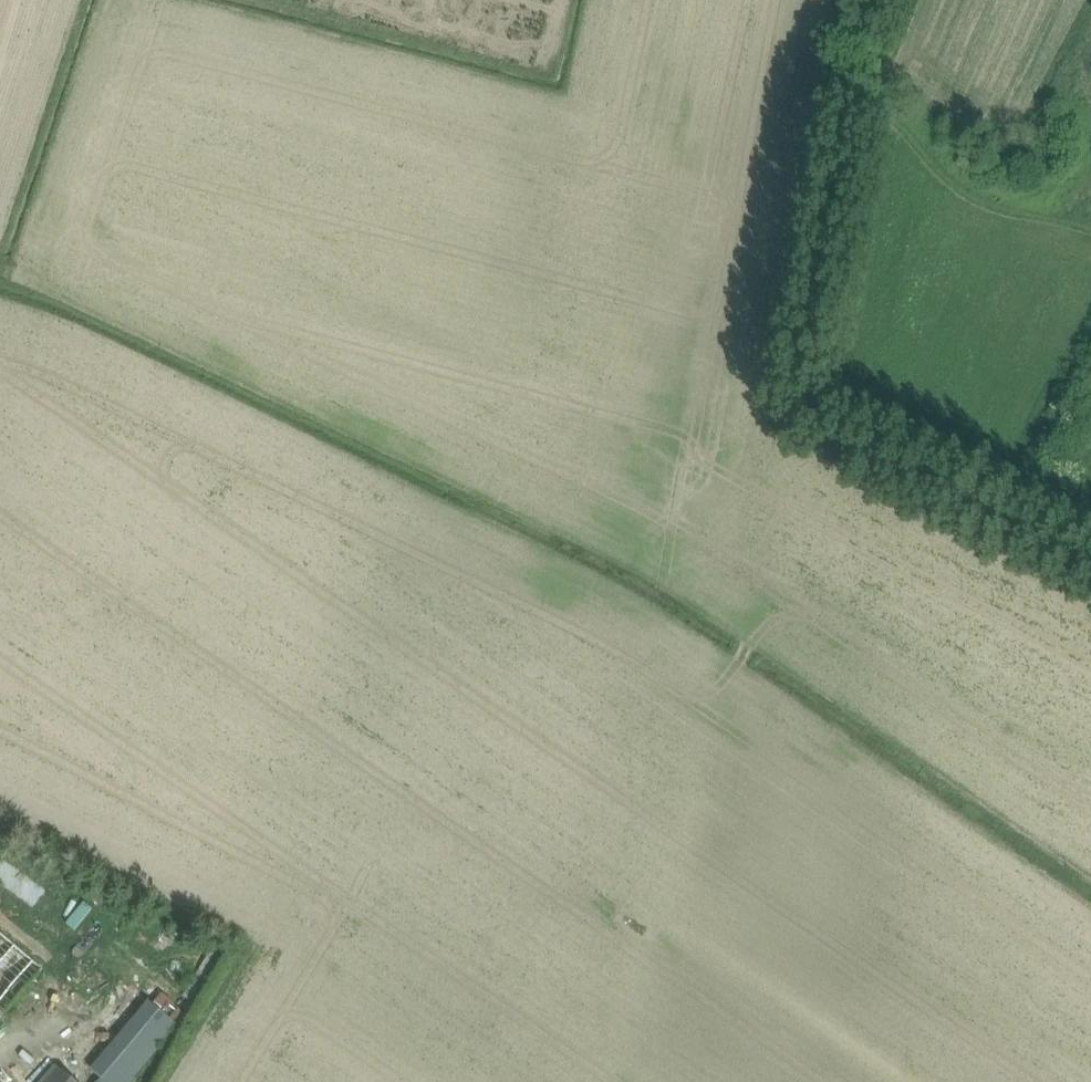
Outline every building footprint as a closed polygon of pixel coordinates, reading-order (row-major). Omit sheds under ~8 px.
[(0,933),(0,1020),(43,969),(0,933)] [(149,1001),(126,1028),(152,1050),(176,1023),(149,1001)] [(152,1050),(126,1028),(92,1070),(106,1081),(126,1081),(152,1050)] [(43,1081),(71,1081),(55,1068),(43,1081)]
